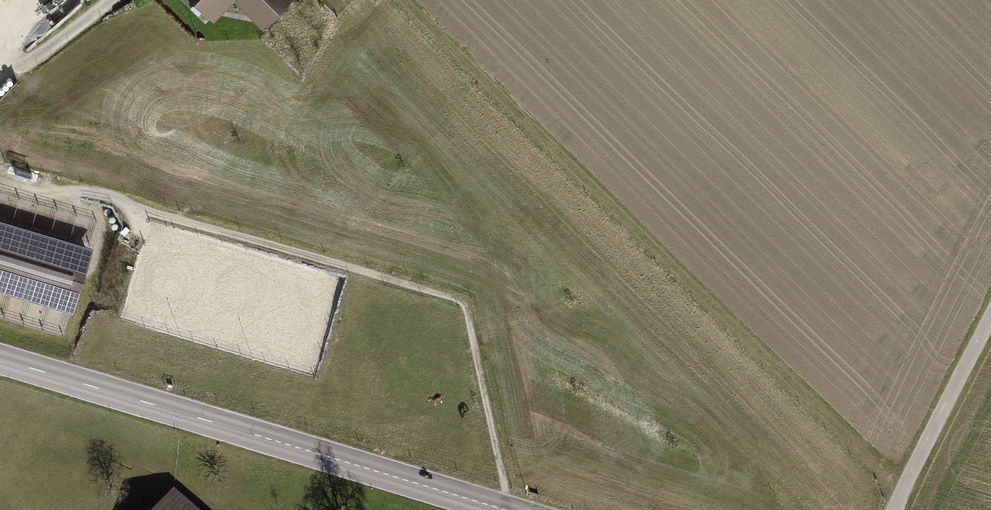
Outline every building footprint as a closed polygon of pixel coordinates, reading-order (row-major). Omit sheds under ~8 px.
[(263,27),(291,0),(199,0),(218,20),(238,0),(263,27)] [(71,309),(90,245),(0,218),(0,287),(71,309)] [(159,509),(193,509),(174,493),(159,509)]
